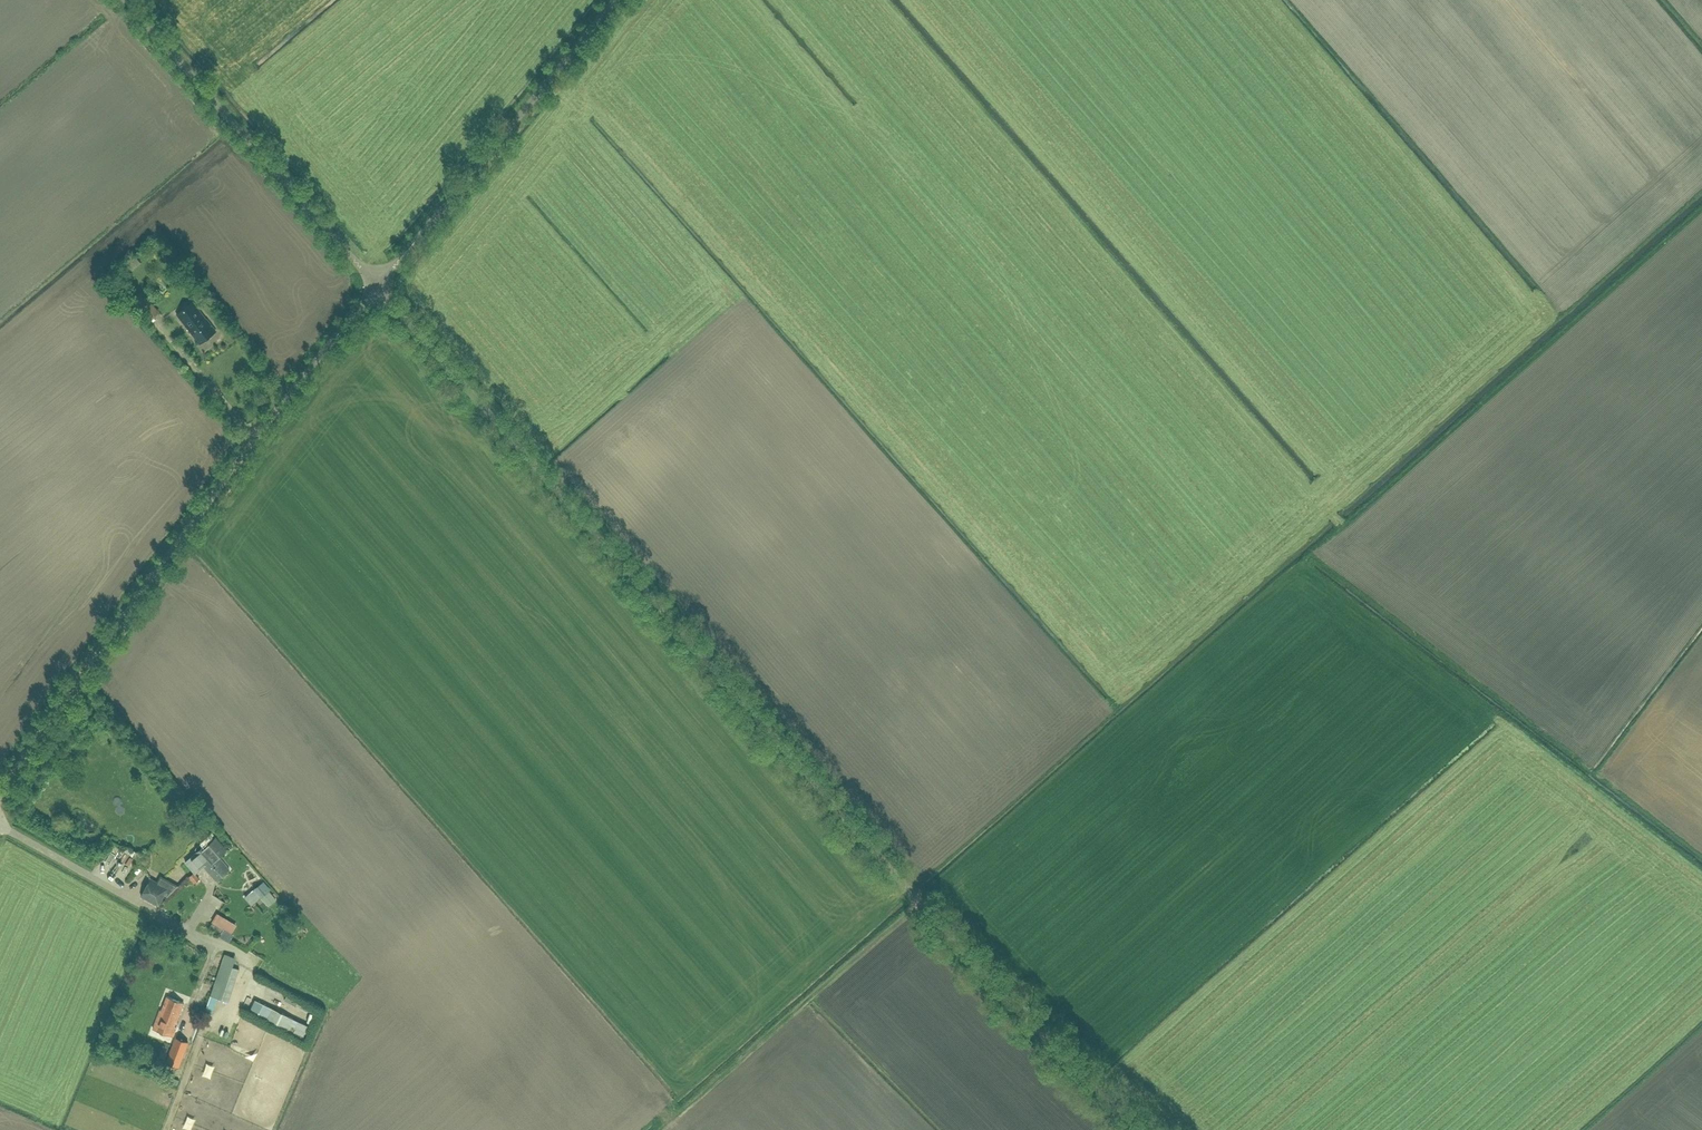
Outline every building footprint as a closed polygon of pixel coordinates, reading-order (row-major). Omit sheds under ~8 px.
[(130,262),(132,268),(142,264),(139,258),(130,262)] [(131,300),(149,320),(159,311),(141,291),(131,300)] [(199,343),(216,330),(206,318),(192,301),(176,313),(199,343)] [(195,853),(194,854),(185,861),(194,872),(199,868),(201,867),(199,864),(208,857),(212,861),(218,855),(218,856),(222,852),(211,839),(207,843),(204,845),(202,843),(200,844),(197,847),(196,849),(198,850),(195,853)] [(112,844),(104,859),(111,863),(119,848),(112,844)] [(126,844),(124,849),(140,857),(142,851),(126,844)] [(229,868),(218,856),(218,855),(212,861),(208,857),(199,864),(201,867),(203,865),(215,880),(229,868)] [(121,873),(128,876),(136,863),(128,859),(121,873)] [(199,878),(194,872),(189,877),(193,882),(199,878)] [(151,878),(141,895),(158,905),(168,888),(151,878)] [(264,900),(268,905),(275,899),(271,894),(264,900)] [(213,922),(209,927),(220,933),(223,928),(213,922)] [(177,1020),(184,1002),(167,996),(161,1009),(160,1009),(152,1028),(173,1035),(179,1020),(177,1020)] [(295,1029),(306,1005),(293,1000),(282,1023),(295,1029)] [(226,1023),(222,1032),(230,1036),(234,1027),(226,1023)] [(178,1066),(188,1041),(175,1036),(165,1061),(178,1066)]
